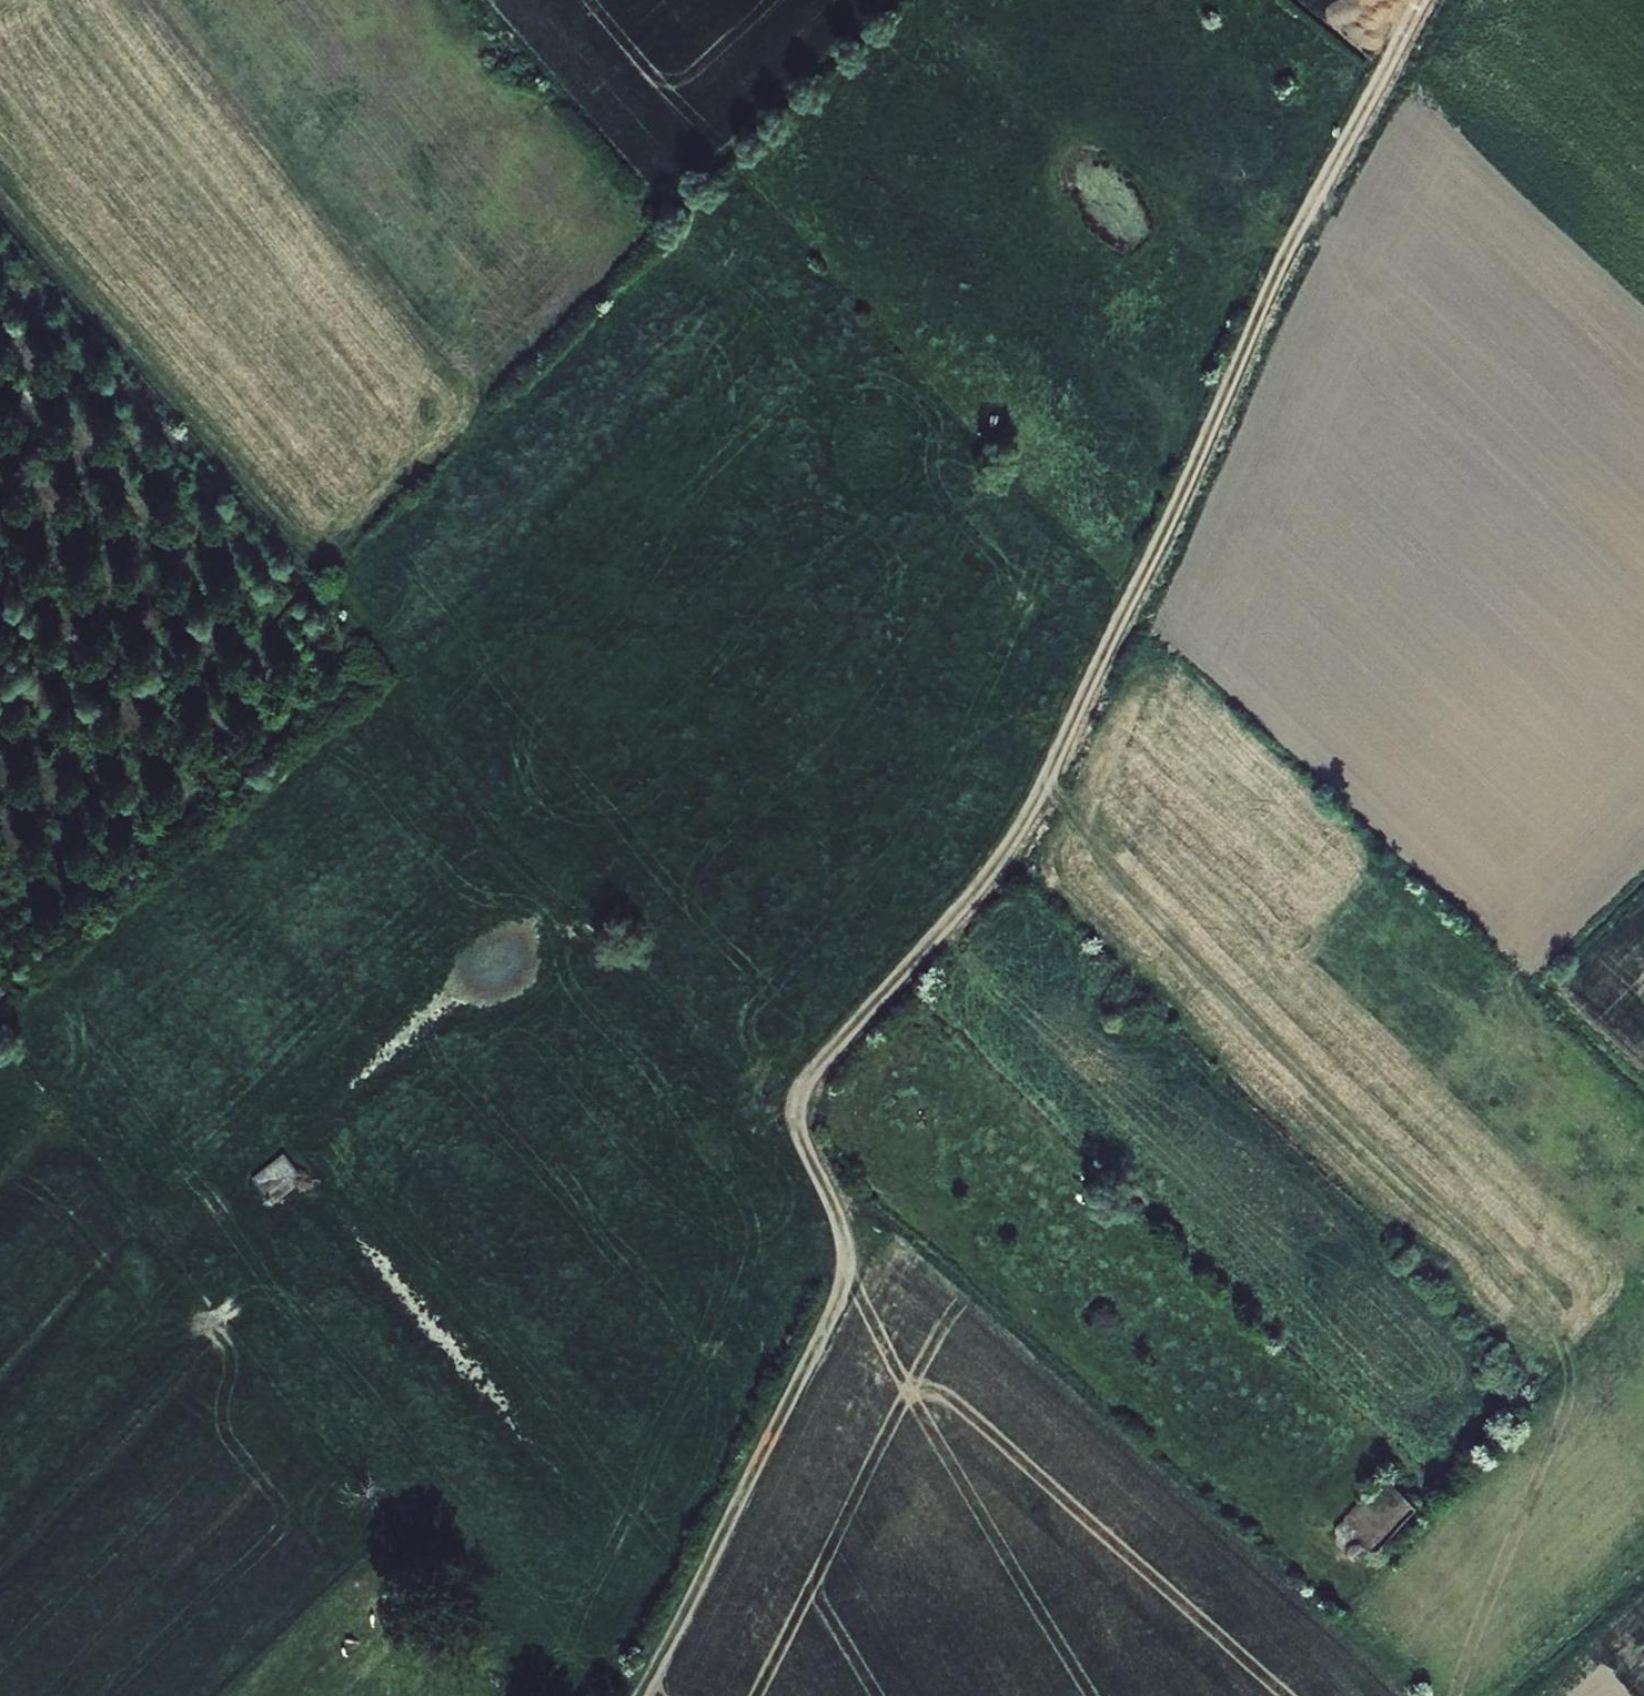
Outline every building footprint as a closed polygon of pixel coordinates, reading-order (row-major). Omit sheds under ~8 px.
[(281,1153),(259,1169),(279,1196),(301,1180),(281,1153)] [(1384,1543),(1397,1512),(1379,1505),(1374,1517),(1365,1513),(1358,1532),(1384,1543)]
